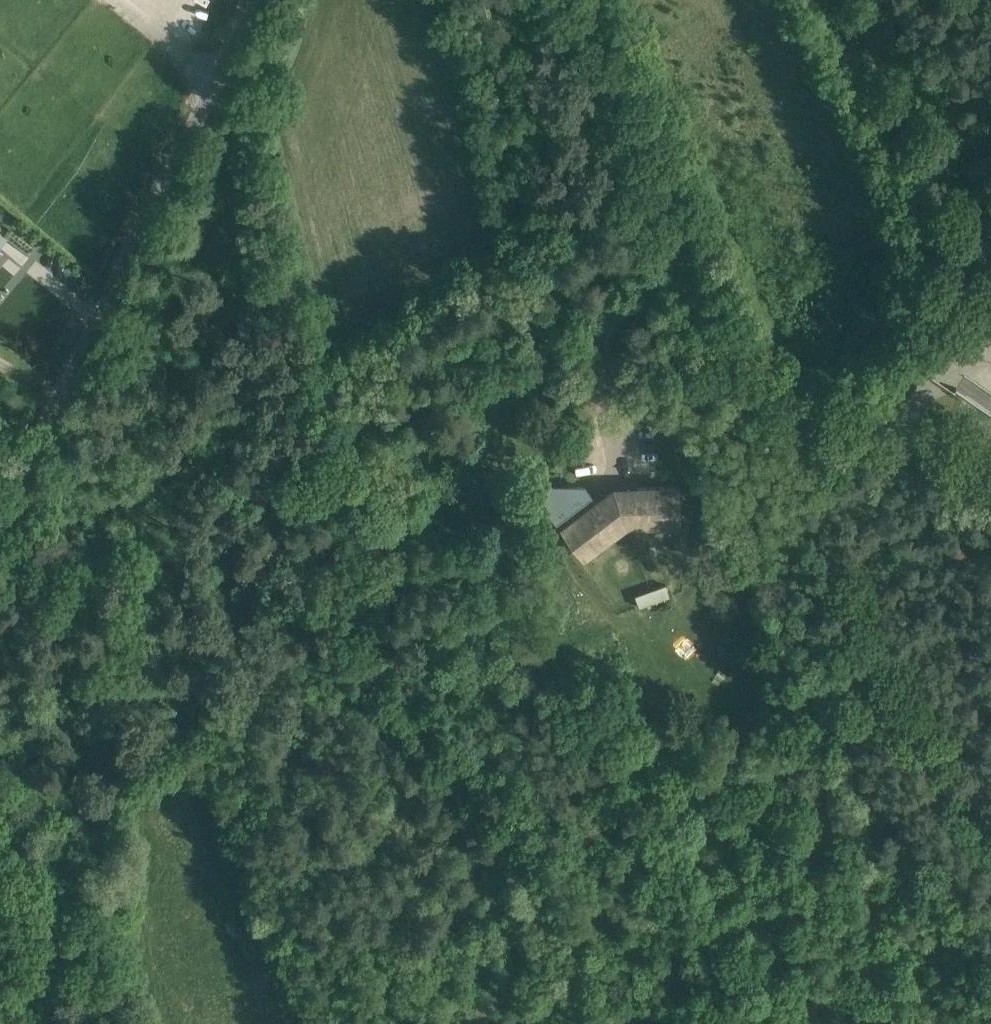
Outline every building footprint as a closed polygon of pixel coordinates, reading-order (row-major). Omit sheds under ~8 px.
[(205,10),(194,0),(176,0),(164,14),(185,33),(205,10)] [(596,503),(584,488),(544,489),(545,504),(577,546),(584,555),(604,539),(622,526),(626,523),(631,523),(653,523),(679,522),(678,511),(678,487),(637,488),(615,489),(596,503)] [(666,585),(635,596),(639,607),(670,596),(666,585)]
